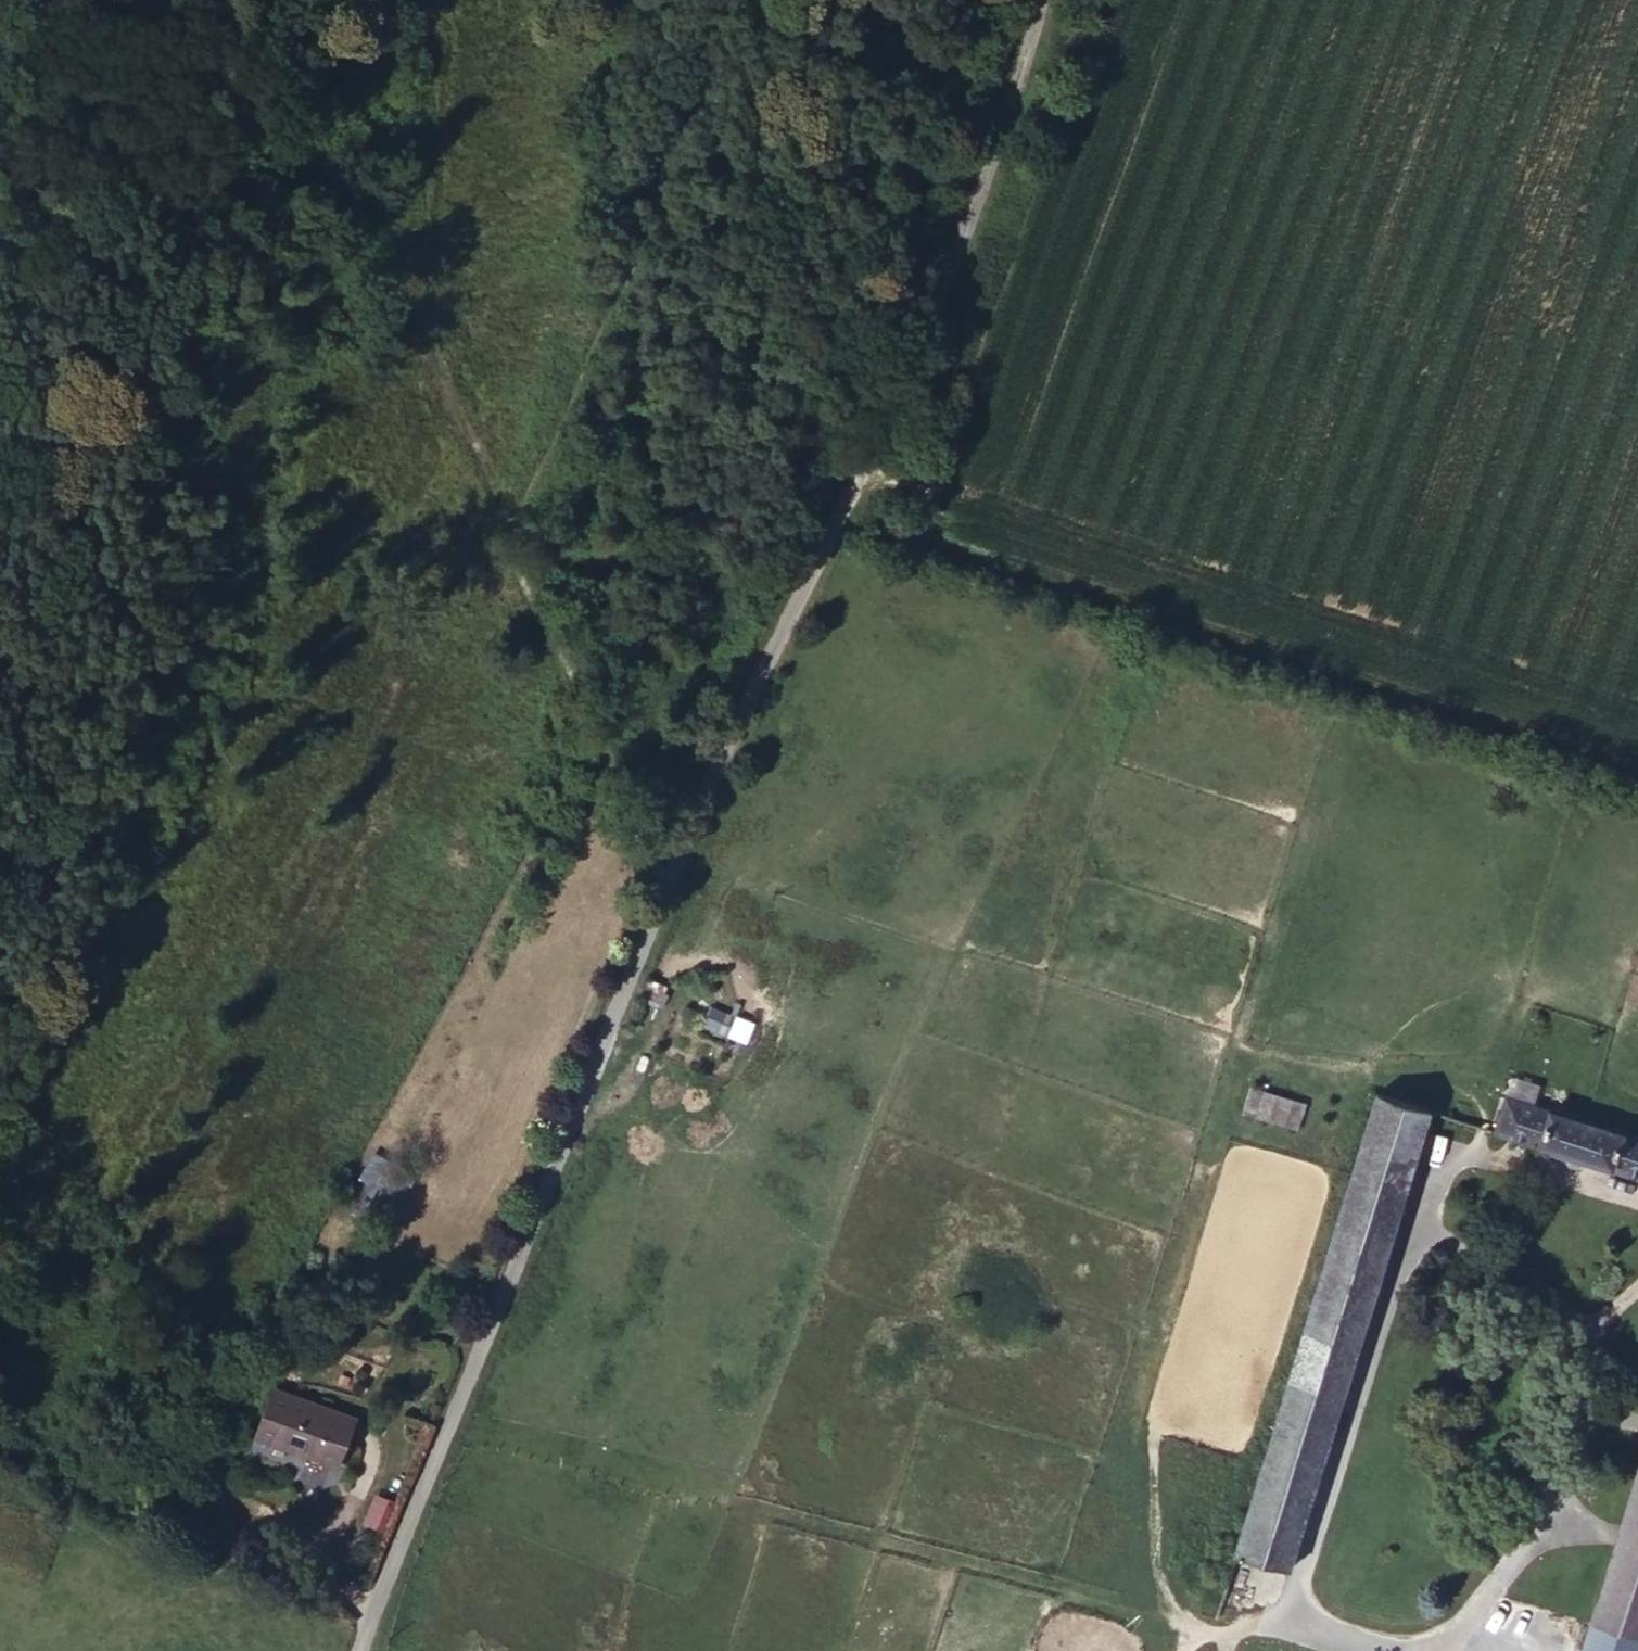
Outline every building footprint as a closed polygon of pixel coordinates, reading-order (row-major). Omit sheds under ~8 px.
[(731,1034),(736,1013),(707,1006),(702,1027),(731,1034)] [(1241,1114),(1298,1130),(1306,1102),(1249,1086),(1241,1114)] [(1356,1093),(1355,1096),(1320,1208),(1371,1223),(1404,1115),(1406,1107),(1389,1104),(1378,1101),(1356,1093)] [(1628,1181),(1637,1138),(1487,1094),(1473,1136),(1628,1181)] [(342,1165),(328,1192),(361,1209),(387,1158),(365,1147),(353,1170),(342,1165)] [(1366,1240),(1316,1223),(1206,1557),(1258,1569),(1366,1240)] [(345,1417),(261,1385),(242,1436),(325,1470),(345,1417)] [(1637,1440),(1637,1398),(1626,1437),(1637,1440)] [(1637,1585),(1637,1440),(1626,1437),(1575,1614),(1623,1630),(1637,1585)] [(362,1525),(383,1532),(394,1500),(372,1494),(362,1525)]
